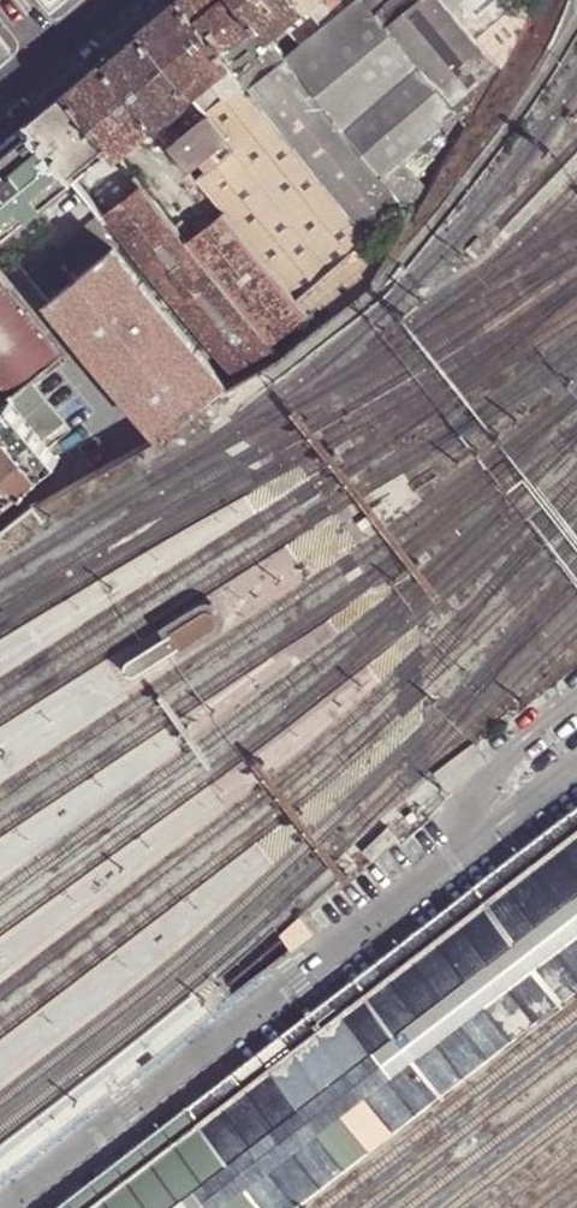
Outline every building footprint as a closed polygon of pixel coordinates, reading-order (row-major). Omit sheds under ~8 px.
[(53,10),(65,0),(45,0),(53,10)] [(179,3),(368,239),(378,254),(403,211),(382,180),(240,0),(182,0),(179,3)] [(382,180),(403,211),(412,221),(423,200),(414,189),(448,144),(439,135),(459,120),(452,110),(378,16),(364,0),(359,0),(323,28),(317,20),(306,7),(300,0),(240,0),(382,180)] [(323,28),(359,0),(342,0),(317,20),(323,28)] [(378,16),(452,110),(499,72),(442,0),(401,0),(391,8),(384,0),(364,0),(378,16)] [(499,72),(532,17),(518,0),(442,0),(499,72)] [(200,182),(310,321),(360,281),(378,254),(368,239),(179,3),(163,16),(143,33),(196,99),(212,119),(238,152),(200,182)] [(122,50),(108,62),(158,128),(196,99),(143,33),(122,50)] [(0,38),(0,55),(8,49),(0,38)] [(86,80),(69,94),(109,146),(120,160),(138,145),(158,128),(108,62),(86,80)] [(73,175),(109,146),(69,94),(46,113),(33,124),(73,175)] [(200,182),(238,152),(212,119),(174,148),(200,182)] [(78,182),(73,175),(33,124),(0,151),(0,239),(3,243),(78,182)] [(158,128),(138,145),(160,158),(212,225),(188,245),(271,350),(310,321),(200,182),(174,148),(158,128)] [(142,188),(106,217),(108,218),(130,244),(233,375),(274,352),(271,350),(188,245),(142,188)] [(32,278),(52,305),(120,251),(130,244),(108,218),(32,278)] [(52,305),(107,374),(174,320),(120,251),(52,305)] [(34,383),(63,359),(0,278),(0,410),(34,383)] [(158,440),(227,388),(174,320),(107,374),(158,440)] [(63,422),(34,383),(0,410),(0,472),(63,422)] [(8,529),(36,508),(24,493),(60,465),(45,445),(67,427),(63,422),(0,472),(0,519),(7,528),(8,529)] [(132,682),(137,681),(210,635),(213,632),(213,625),(209,621),(201,621),(128,667),(125,672),(127,678),(132,682)] [(402,835),(393,826),(367,850),(378,861),(402,835)] [(335,1019),(409,1126),(576,996),(576,833),(335,1019)] [(335,1019),(279,1064),(351,1169),(409,1126),(335,1019)] [(279,1064),(92,1207),(300,1207),(351,1169),(279,1064)]
